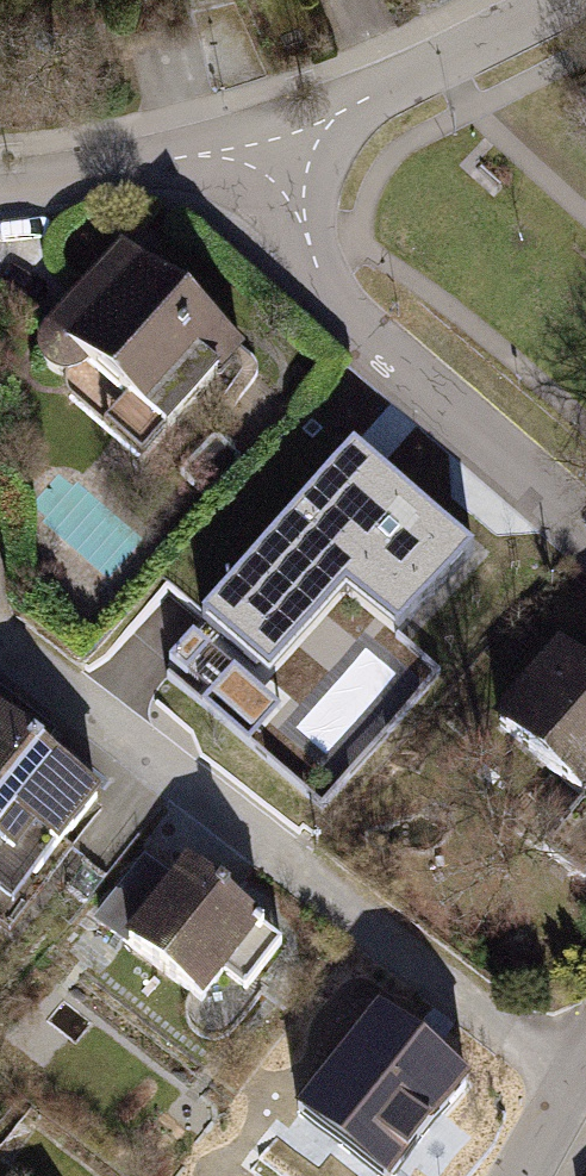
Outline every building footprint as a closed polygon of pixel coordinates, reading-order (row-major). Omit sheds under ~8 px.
[(240,351),(115,242),(31,338),(156,447),(240,351)] [(476,553),(353,447),(202,622),(258,669),(345,568),(412,626),(476,553)] [(554,656),(482,749),(585,828),(585,680),(554,656)] [(89,803),(0,731),(0,866),(23,884),(89,803)] [(199,1018),(266,933),(180,866),(113,951),(199,1018)] [(464,1088),(379,1022),(300,1123),(368,1175),(395,1175),(464,1088)]
